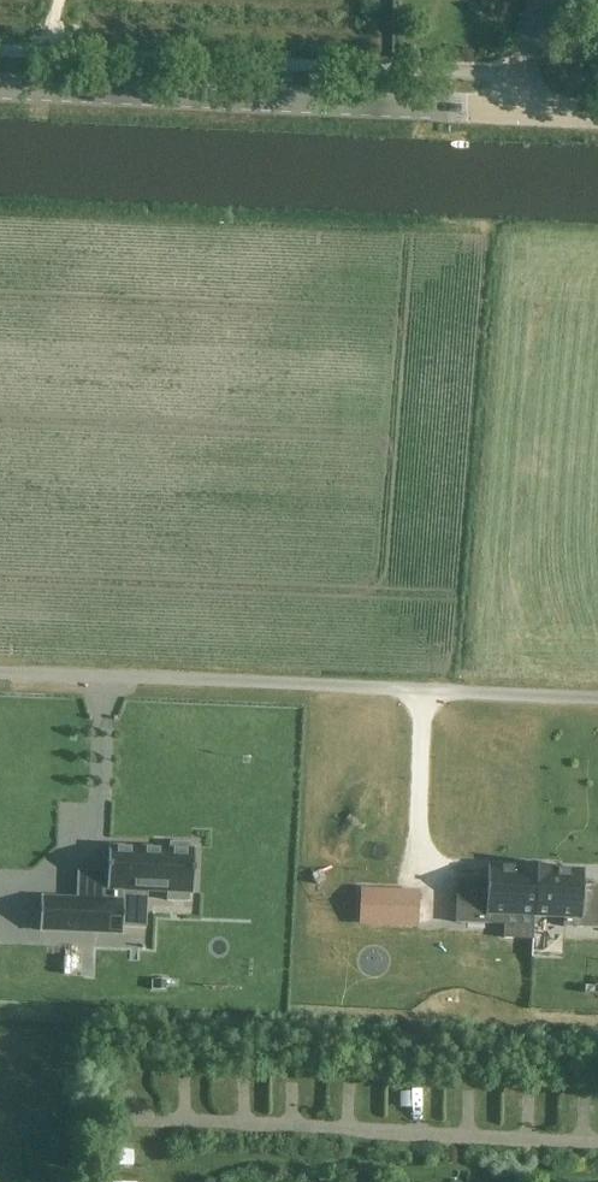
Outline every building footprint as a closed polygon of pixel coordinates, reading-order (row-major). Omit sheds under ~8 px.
[(108,847),(107,890),(111,890),(110,901),(41,898),(39,931),(123,934),(125,891),(168,893),(167,901),(189,902),(189,894),(193,894),(195,850),(190,850),(190,844),(171,844),(170,849),(108,847)] [(459,886),(457,923),(505,925),(505,917),(535,918),(537,866),(520,865),(520,868),(489,867),(488,887),(459,886)] [(535,918),(565,919),(564,928),(597,929),(597,892),(584,891),(585,871),(554,870),(554,867),(537,866),(535,918)] [(427,1111),(428,1091),(391,1090),(391,1110),(427,1111)]
